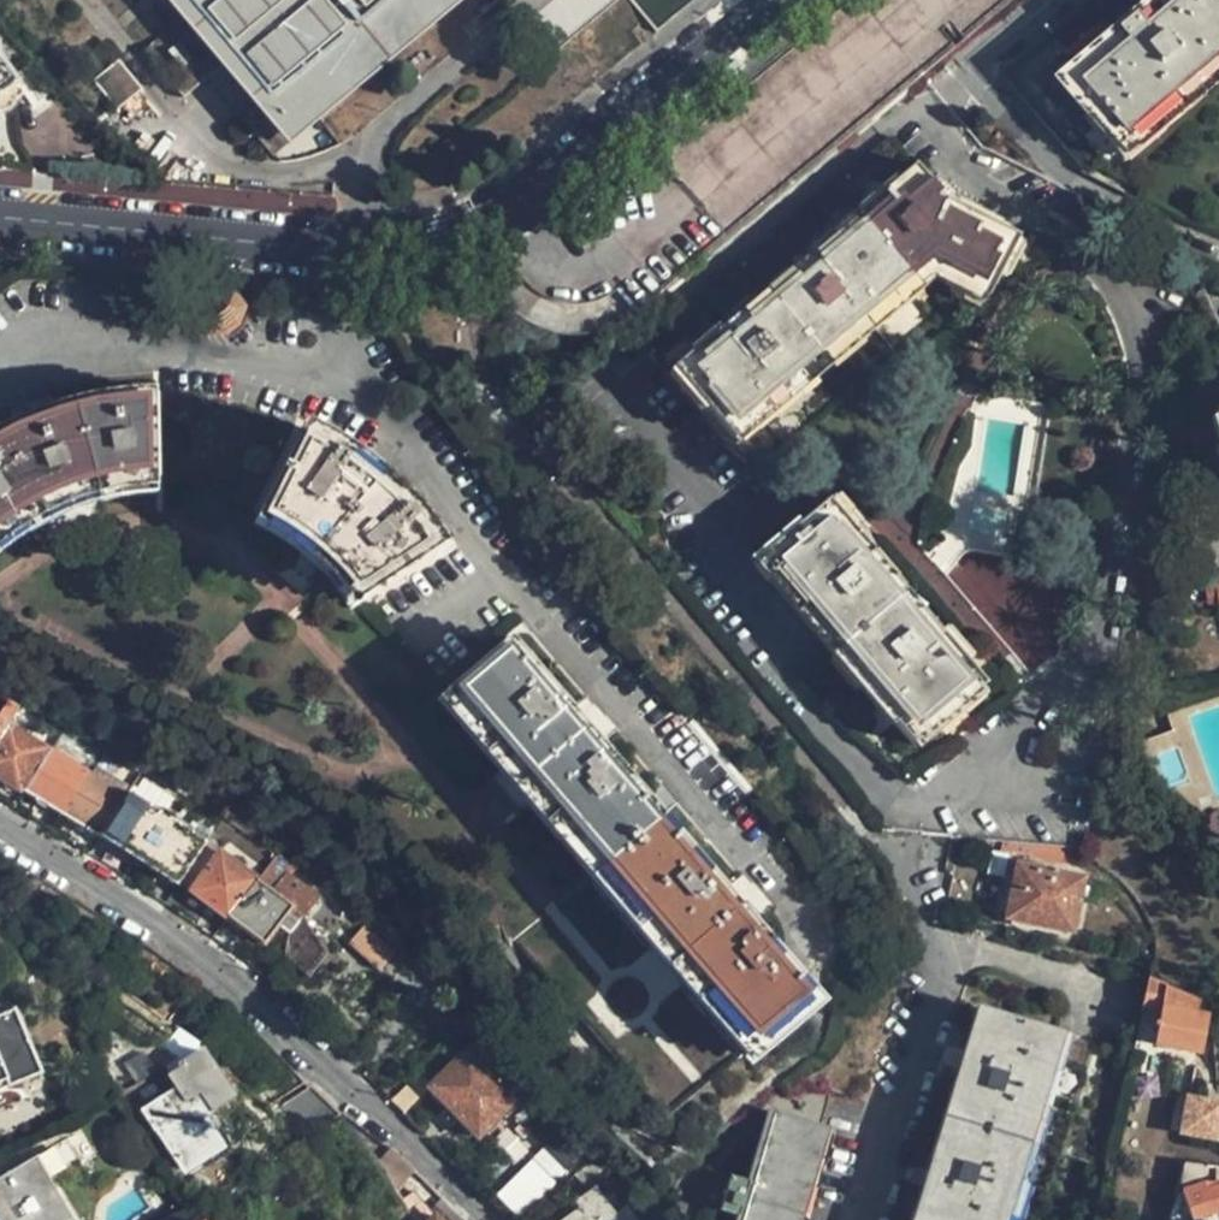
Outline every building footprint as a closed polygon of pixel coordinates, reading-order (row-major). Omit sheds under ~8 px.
[(293,139),(317,118),(460,0),(173,0),(293,139)] [(506,8),(522,26),(552,60),(623,0),(499,0),(506,8)] [(657,32),(695,0),(630,0),(657,32)] [(1059,86),(1118,156),(1218,71),(1218,0),(1159,0),(1059,86)] [(0,66),(0,94),(14,84),(0,66)] [(120,105),(141,86),(127,71),(106,90),(120,105)] [(987,302),(1018,239),(945,203),(915,170),(810,256),(819,266),(729,341),(721,331),(665,378),(726,448),(932,276),(987,302)] [(240,325),(249,308),(237,295),(218,296),(208,305),(200,322),(213,336),(231,335),(240,325)] [(155,393),(134,396),(133,388),(92,395),(94,400),(56,409),(52,402),(12,416),(14,423),(0,432),(0,534),(15,523),(39,508),(51,502),(79,492),(115,482),(152,478),(153,478),(155,393)] [(432,528),(400,492),(395,497),(362,468),(367,461),(327,437),(323,442),(303,433),(266,516),(280,524),(298,537),(323,557),(334,565),(341,572),(366,599),(441,551),(428,532),(432,528)] [(869,548),(829,502),(756,563),(841,663),(914,749),(919,745),(917,743),(979,689),(983,692),(987,689),(946,641),(937,648),(858,558),(869,548)] [(448,695),(601,873),(672,956),(753,1050),(818,996),(513,639),(448,695)] [(11,726),(20,712),(9,704),(0,719),(11,726)] [(11,726),(0,719),(0,718),(0,744),(11,726)] [(11,726),(0,744),(0,773),(22,787),(47,748),(11,726)] [(65,814),(93,772),(55,747),(28,790),(65,814)] [(106,835),(130,797),(93,772),(65,814),(103,839),(106,835)] [(184,880),(209,843),(176,822),(160,812),(132,793),(130,797),(106,835),(181,884),(184,880)] [(164,806),(160,812),(176,822),(180,815),(164,806)] [(221,852),(209,843),(184,880),(194,887),(221,852)] [(1082,852),(1063,849),(1062,865),(1077,867),(1082,852)] [(232,916),(258,880),(221,852),(194,887),(232,916)] [(276,871),(287,857),(280,852),(269,866),(276,871)] [(1071,933),(1083,880),(1018,868),(1006,920),(1071,933)] [(272,891),(258,880),(232,916),(269,943),(294,912),(304,919),(322,897),(289,871),(272,891)] [(672,956),(601,873),(517,944),(670,1121),(753,1050),(672,956)] [(1199,999),(1149,978),(1143,1006),(1161,1014),(1155,1046),(1203,1055),(1209,1019),(1195,1015),(1199,999)] [(1052,1028),(979,1006),(914,1219),(993,1219),(1052,1028)] [(4,1088),(42,1069),(16,1009),(0,1017),(0,1089),(4,1088)] [(470,1049),(484,1036),(472,1022),(455,1039),(466,1053),(470,1049)] [(517,1100),(470,1049),(466,1053),(454,1065),(432,1086),(429,1088),(478,1138),(517,1100)] [(232,1097),(202,1051),(181,1065),(183,1069),(169,1077),(176,1090),(147,1110),(183,1169),(219,1147),(203,1118),(232,1097)] [(454,1065),(442,1052),(419,1073),(432,1086),(454,1065)] [(432,1086),(419,1073),(392,1099),(404,1112),(429,1088),(432,1086)] [(280,1107),(307,1133),(341,1112),(312,1086),(280,1107)] [(0,1089),(0,1104),(5,1101),(8,1095),(4,1088),(0,1089)] [(1218,1139),(1218,1097),(1183,1092),(1177,1133),(1218,1139)] [(754,1183),(776,1111),(765,1108),(743,1180),(754,1183)] [(821,1124),(776,1111),(754,1183),(743,1180),(727,1176),(717,1210),(743,1219),(742,1219),(792,1219),(821,1124)] [(571,1130),(561,1120),(552,1126),(562,1138),(571,1130)] [(41,1157),(55,1180),(85,1163),(72,1139),(41,1157)] [(378,1159),(396,1188),(411,1176),(407,1163),(390,1148),(378,1159)] [(55,1180),(41,1157),(0,1180),(0,1218),(1,1219),(76,1219),(55,1180)] [(1202,1169),(1204,1181),(1218,1179),(1218,1167),(1202,1169)] [(617,1188),(605,1170),(596,1176),(609,1195),(617,1188)] [(1184,1206),(1189,1217),(1189,1219),(1196,1219),(1218,1213),(1218,1189),(1209,1192),(1205,1186),(1181,1194),(1184,1206)] [(594,1190),(578,1203),(582,1209),(568,1219),(616,1219),(594,1190)] [(1184,1206),(1176,1209),(1180,1219),(1182,1219),(1189,1217),(1184,1206)]
